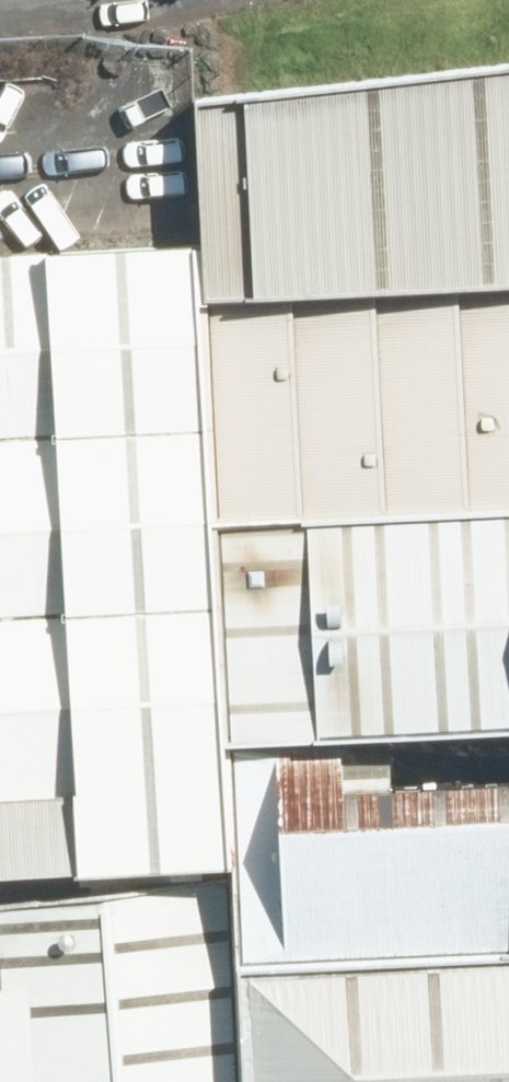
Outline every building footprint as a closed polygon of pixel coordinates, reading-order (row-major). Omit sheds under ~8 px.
[(203,235),(206,277),(508,265),(508,50),(197,86),(203,235)] [(203,235),(47,245),(82,782),(0,787),(0,863),(242,848),(236,723),(221,502),(206,277),(203,235)] [(82,782),(47,245),(0,247),(0,787),(82,782)] [(206,277),(221,502),(508,490),(508,265),(206,277)] [(221,502),(236,723),(400,715),(508,711),(508,490),(221,502)] [(236,723),(242,848),(243,868),(247,953),(508,940),(508,763),(402,768),(400,715),(236,723)] [(247,953),(243,868),(0,895),(0,959),(10,1081),(252,1081),(247,953)] [(247,953),(252,1081),(508,1081),(508,940),(247,953)]
